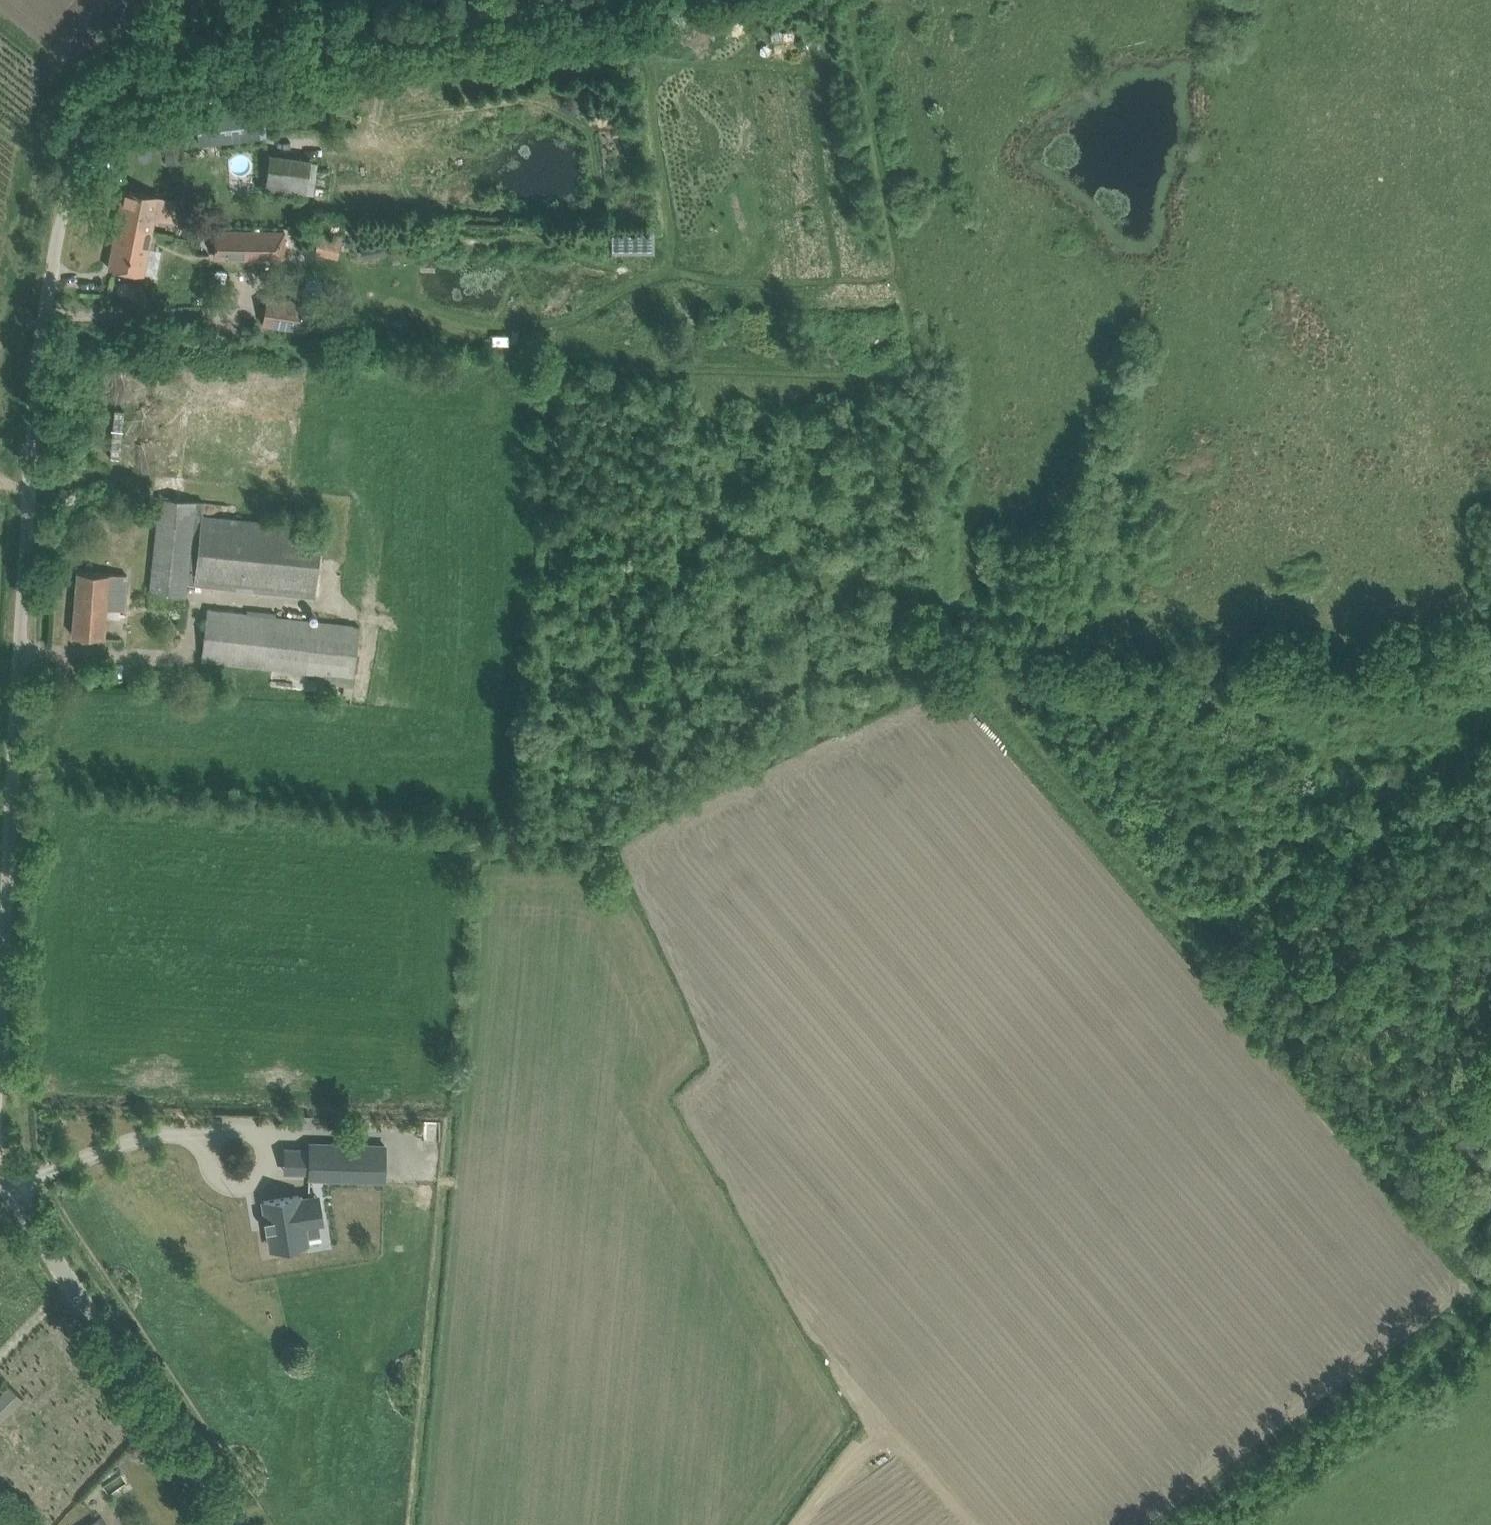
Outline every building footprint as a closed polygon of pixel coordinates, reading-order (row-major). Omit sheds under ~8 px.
[(202,143),(266,136),(262,108),(198,115),(202,143)] [(166,143),(181,142),(179,127),(164,128),(166,143)] [(306,198),(311,160),(269,155),(264,192),(306,198)] [(173,220),(177,199),(124,188),(117,224),(153,231),(155,217),(173,220)] [(144,274),(153,231),(117,224),(109,267),(144,274)] [(215,229),(215,259),(258,260),(258,256),(284,257),(284,250),(284,230),(215,229)] [(320,230),(315,253),(338,258),(344,235),(320,230)] [(308,331),(312,301),(269,296),(266,325),(308,331)] [(124,435),(124,407),(113,407),(113,435),(124,435)] [(315,596),(322,527),(204,515),(205,502),(160,497),(150,591),(186,594),(187,582),(195,583),(315,596)] [(73,633),(73,634),(105,637),(106,616),(107,608),(120,609),(124,609),(127,574),(77,570),(77,571),(78,571),(73,633)] [(323,685),(353,688),(355,676),(361,626),(209,608),(203,658),(324,672),(323,685)] [(311,1142),(310,1174),(385,1177),(386,1145),(311,1142)] [(267,1218),(264,1219),(266,1229),(269,1229),(272,1248),(293,1245),(292,1241),(307,1238),(307,1236),(321,1234),(319,1221),(323,1220),(320,1201),(311,1203),(310,1197),(300,1199),(300,1194),(264,1200),(267,1218)] [(10,1385),(0,1395),(13,1408),(23,1398),(10,1385)]
